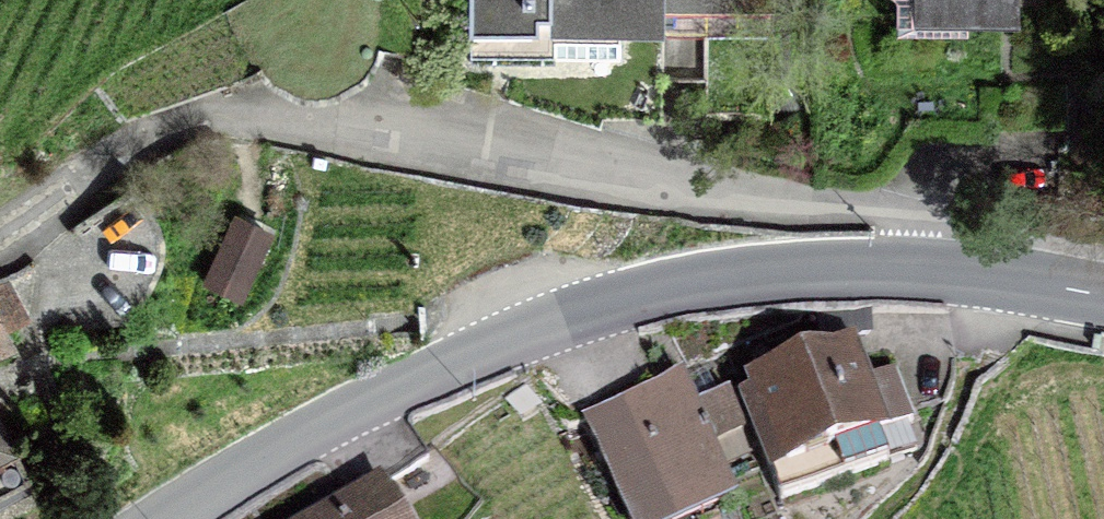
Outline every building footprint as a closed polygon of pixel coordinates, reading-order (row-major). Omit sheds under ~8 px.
[(662,79),(662,33),(662,0),(471,0),(470,40),(518,40),(518,47),(530,48),(528,63),(555,63),(555,57),(618,58),(618,79),(662,79)] [(662,33),(662,79),(703,79),(707,94),(770,94),(772,0),(662,0),(662,33)] [(898,1),(898,33),(968,33),(968,22),(1019,23),(1019,0),(897,0),(898,1)] [(234,213),(199,282),(240,305),(277,231),(234,213)] [(16,348),(0,310),(0,356),(16,348)] [(893,370),(859,383),(847,350),(757,383),(761,392),(742,399),(779,500),(889,460),(879,434),(912,422),(893,370)] [(729,393),(693,409),(679,379),(586,420),(630,518),(640,518),(725,481),(709,445),(743,430),(729,393)] [(30,477),(0,420),(0,493),(30,477)] [(379,485),(320,518),(398,518),(379,485)]
